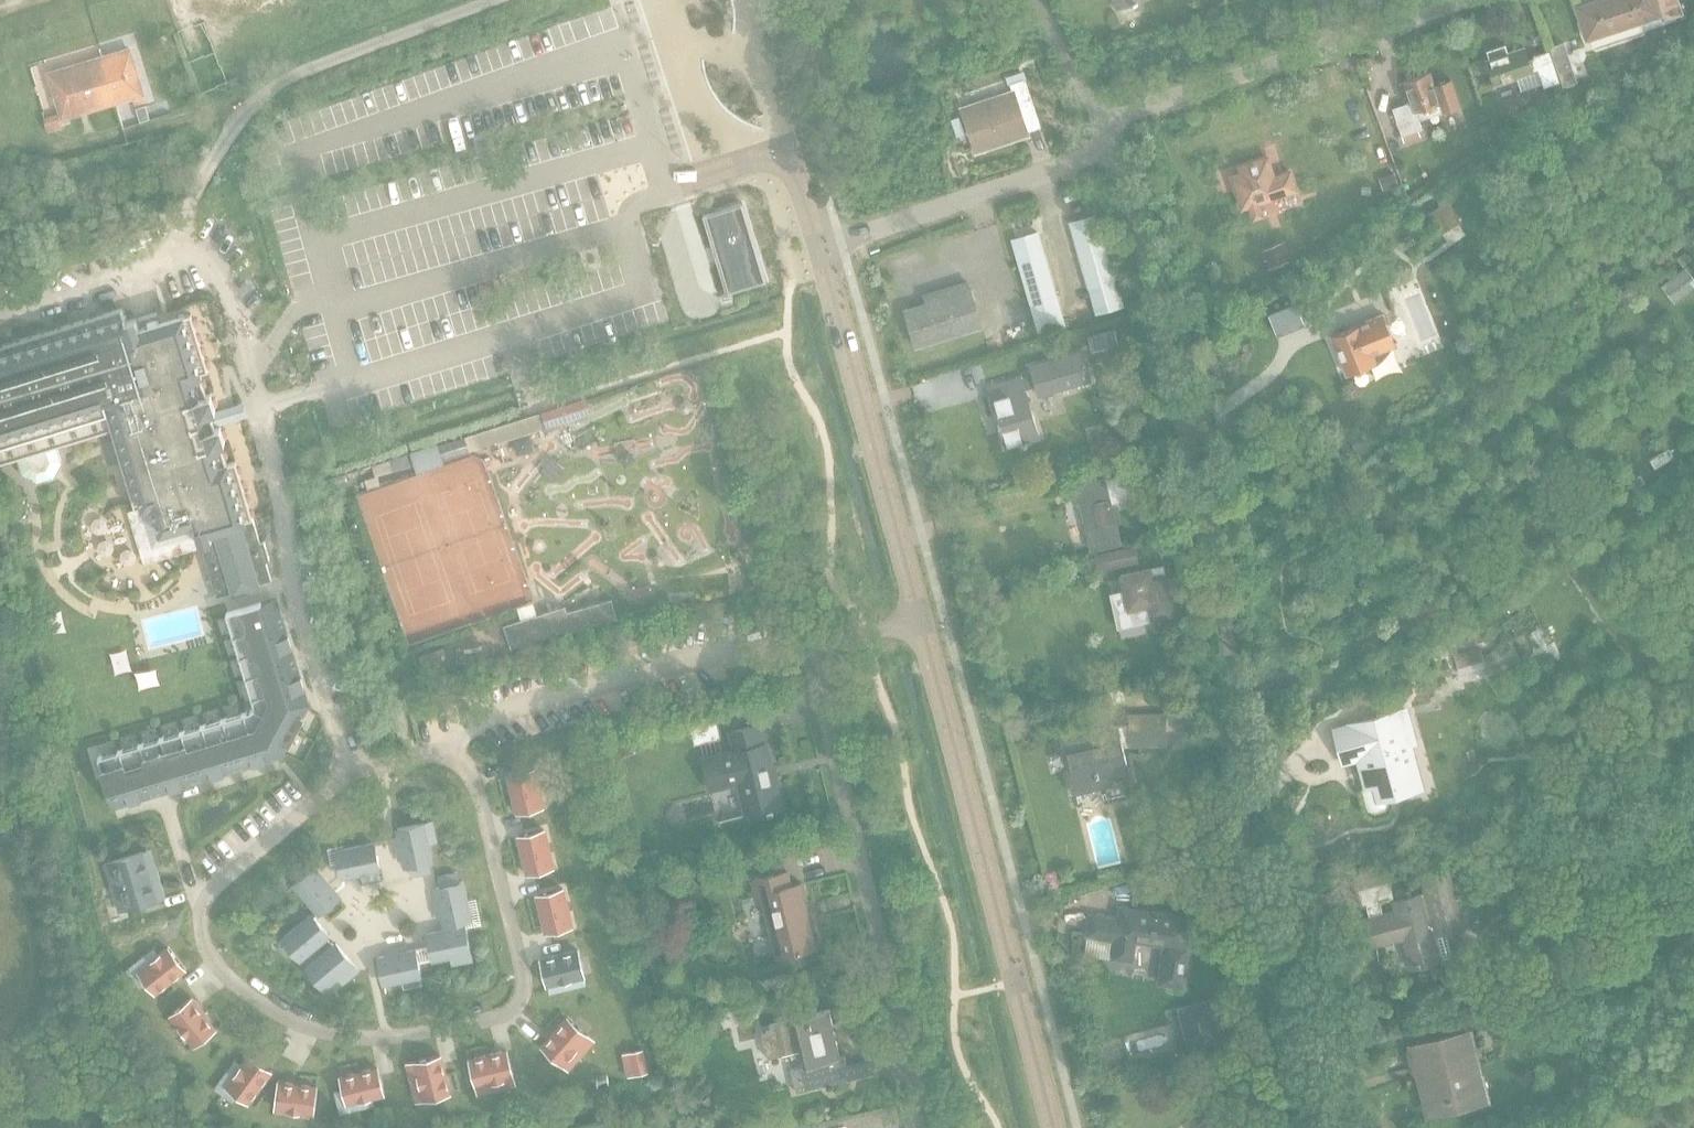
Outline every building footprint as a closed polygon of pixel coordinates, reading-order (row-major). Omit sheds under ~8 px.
[(1116,9),(1138,0),(1113,0),(1116,9)] [(1683,13),(1679,0),(1594,0),(1576,6),(1586,38),(1588,37),(1590,43),(1596,46),(1640,32),(1642,26),(1683,13)] [(1524,47),(1508,53),(1505,43),(1485,50),(1488,59),(1487,59),(1494,84),(1532,72),(1524,47)] [(102,55),(116,100),(132,95),(134,102),(144,99),(129,47),(102,55)] [(1531,56),(1542,86),(1558,81),(1548,50),(1531,56)] [(62,117),(116,100),(102,55),(48,72),(62,117)] [(1391,108),(1400,135),(1421,128),(1418,120),(1426,117),(1423,108),(1439,102),(1428,70),(1402,79),(1409,101),(1391,108)] [(961,107),(975,150),(1027,133),(1026,131),(1040,126),(1021,71),(1006,77),(1010,90),(961,107)] [(1257,201),(1295,188),(1289,171),(1272,176),(1266,156),(1238,166),(1240,172),(1230,175),(1241,206),(1248,204),(1252,217),(1262,214),(1257,201)] [(742,202),(703,214),(703,215),(704,215),(713,246),(712,246),(712,248),(719,246),(722,257),(716,259),(716,260),(717,260),(727,291),(726,291),(727,292),(765,281),(765,279),(755,249),(756,248),(747,219),(746,219),(742,203),(742,202)] [(1070,222),(1089,286),(1113,279),(1094,215),(1070,222)] [(52,246),(59,267),(119,249),(111,224),(73,235),(74,239),(52,246)] [(1013,238),(1038,325),(1050,322),(1043,299),(1055,296),(1037,231),(1013,238)] [(1693,270),(1688,264),(1685,266),(1685,265),(1660,284),(1674,303),(1693,287),(1693,278),(1690,272),(1693,270)] [(904,310),(915,346),(980,326),(966,282),(943,289),(946,297),(904,310)] [(125,321),(121,307),(0,344),(0,462),(110,428),(134,508),(139,507),(151,548),(197,534),(216,595),(231,590),(232,594),(259,586),(258,582),(271,578),(265,560),(269,559),(263,540),(259,541),(250,511),(235,460),(226,463),(219,441),(224,440),(220,424),(213,426),(209,410),(215,408),(210,393),(205,394),(198,373),(207,370),(190,313),(139,329),(135,317),(125,321)] [(1331,333),(1347,372),(1374,361),(1369,351),(1394,341),(1382,313),(1331,333)] [(1087,335),(1091,348),(1116,341),(1113,328),(1087,335)] [(1029,365),(1037,396),(1092,380),(1083,349),(1029,365)] [(992,396),(1005,444),(1039,435),(1022,374),(1004,379),(1008,392),(992,396)] [(1110,497),(1100,499),(1098,494),(1100,494),(1096,480),(1070,486),(1073,500),(1079,498),(1082,511),(1093,508),(1096,522),(1089,523),(1092,537),(1100,535),(1102,544),(1120,540),(1110,497)] [(1093,553),(1097,571),(1139,561),(1135,544),(1093,553)] [(1120,574),(1131,622),(1173,613),(1162,565),(1120,574)] [(293,712),(298,702),(268,604),(262,606),(260,600),(224,611),(254,707),(97,755),(110,797),(274,747),(279,738),(287,742),(301,716),(293,712)] [(511,647),(529,641),(567,630),(560,607),(529,616),(504,624),(511,647)] [(1112,706),(1126,702),(1123,688),(1109,691),(1112,706)] [(1405,761),(1413,759),(1409,744),(1414,742),(1405,709),(1333,728),(1342,762),(1357,758),(1360,770),(1369,768),(1373,784),(1360,787),(1366,809),(1373,814),(1385,810),(1389,803),(1387,796),(1396,793),(1395,790),(1398,785),(1411,781),(1405,761)] [(1128,744),(1164,744),(1163,713),(1127,713),(1128,723),(1117,726),(1117,724),(1059,738),(1071,788),(1090,784),(1092,788),(1114,783),(1114,780),(1130,777),(1122,746),(1128,744)] [(765,742),(762,743),(757,724),(730,731),(734,750),(703,757),(711,788),(738,782),(746,815),(781,806),(765,742)] [(507,774),(511,793),(529,788),(537,786),(533,768),(529,768),(507,774)] [(529,788),(511,793),(516,811),(529,808),(542,805),(537,786),(529,788)] [(397,828),(401,846),(427,841),(423,822),(397,828)] [(517,835),(522,853),(548,847),(543,828),(517,835)] [(427,841),(401,846),(405,865),(431,859),(427,841)] [(373,842),(354,846),(360,872),(378,868),(373,842)] [(360,872),(354,846),(336,850),(341,876),(360,872)] [(552,866),(548,847),(529,851),(522,853),(526,872),(529,871),(552,866)] [(126,907),(164,895),(157,871),(148,873),(142,851),(103,863),(111,887),(120,884),(126,907)] [(1431,934),(1464,926),(1447,863),(1419,871),(1424,891),(1393,899),(1388,879),(1357,887),(1361,904),(1365,903),(1368,915),(1365,916),(1372,945),(1402,937),(1410,967),(1438,959),(1431,934)] [(306,897),(327,880),(314,865),(294,882),(306,897)] [(799,882),(791,885),(787,871),(750,880),(754,894),(760,893),(776,956),(815,946),(799,882)] [(339,895),(327,880),(306,897),(318,912),(339,895)] [(436,886),(440,905),(466,899),(462,881),(436,886)] [(536,894),(540,912),(566,906),(562,887),(536,894)] [(466,899),(440,905),(443,924),(445,923),(463,919),(470,918),(466,899)] [(566,906),(540,912),(545,931),(571,924),(566,906)] [(1188,945),(1186,945),(1190,916),(1120,906),(1118,918),(1090,914),(1087,932),(1115,936),(1113,955),(1130,958),(1133,938),(1164,943),(1158,981),(1182,984),(1188,945)] [(296,926),(313,946),(328,934),(311,913),(296,926)] [(469,951),(463,919),(445,923),(446,928),(445,928),(450,955),(469,951)] [(299,958),(313,946),(296,926),(282,938),(299,958)] [(432,959),(450,955),(445,928),(426,932),(432,959)] [(320,954),(338,975),(352,963),(335,942),(320,954)] [(184,967),(167,947),(138,970),(154,991),(184,967)] [(395,952),(401,979),(420,975),(414,948),(395,952)] [(583,974),(577,948),(539,957),(546,984),(583,974)] [(382,983),(401,979),(395,952),(377,956),(382,983)] [(323,987),(338,975),(320,954),(306,967),(323,987)] [(214,1027),(191,997),(170,1014),(194,1044),(214,1027)] [(1210,997),(1176,1006),(1187,1049),(1221,1040),(1210,997)] [(844,1056),(841,1056),(830,1010),(831,1010),(830,1009),(770,1021),(772,1027),(763,1029),(768,1055),(799,1048),(803,1064),(791,1067),(795,1089),(849,1078),(844,1056)] [(566,1016),(541,1045),(561,1063),(586,1034),(566,1016)] [(1410,1046),(1427,1111),(1483,1096),(1466,1031),(1410,1046)] [(475,1084),(512,1075),(506,1049),(468,1058),(475,1084)] [(629,1052),(634,1073),(647,1070),(641,1049),(629,1052)] [(248,1054),(226,1085),(247,1101),(270,1070),(248,1054)] [(440,1054),(414,1061),(423,1098),(449,1091),(440,1054)] [(376,1067),(339,1076),(345,1101),(382,1092),(376,1067)] [(316,1085),(278,1080),(274,1107),(312,1112),(316,1085)] [(1209,1112),(1193,1127),(1225,1127),(1209,1112)]
